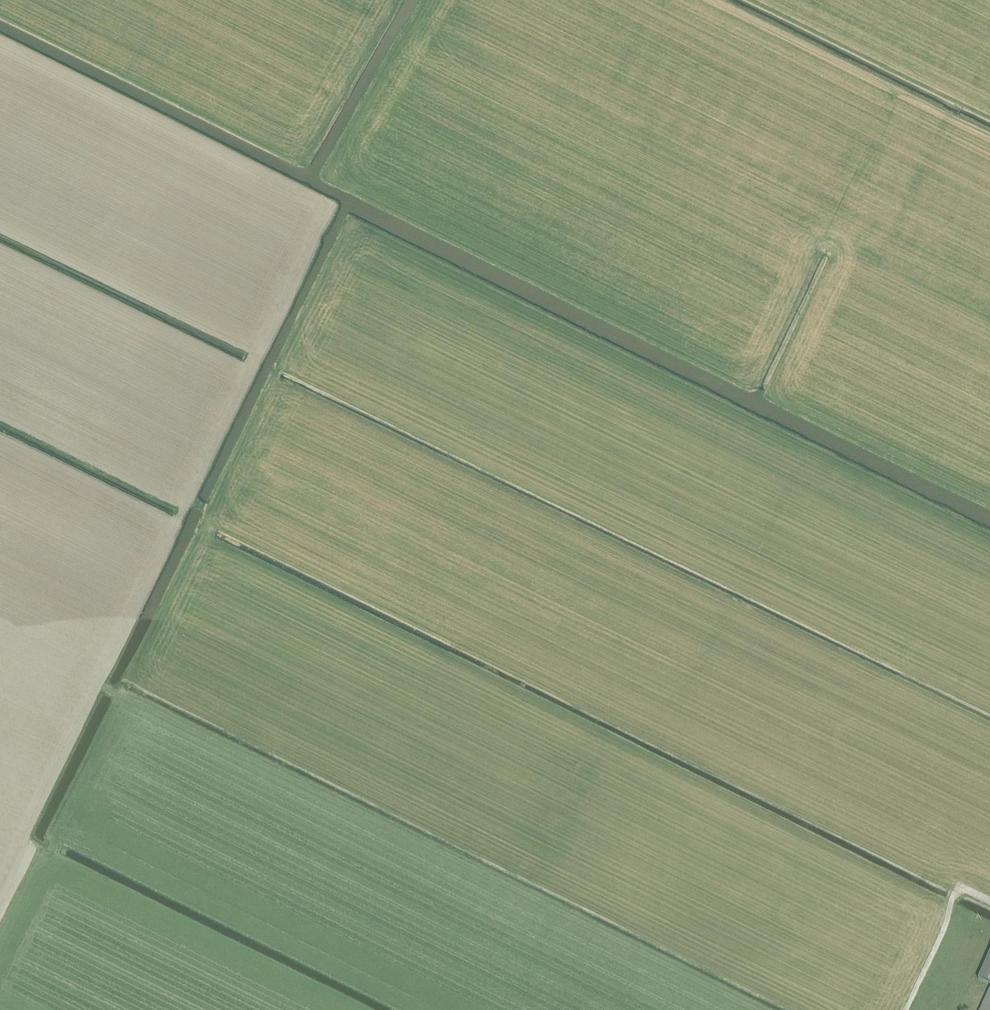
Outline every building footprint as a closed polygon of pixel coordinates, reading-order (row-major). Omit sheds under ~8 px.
[(977,979),(979,980),(989,985),(989,951),(977,979)] [(982,1005),(979,1009),(989,1009),(989,986),(982,1005)]
